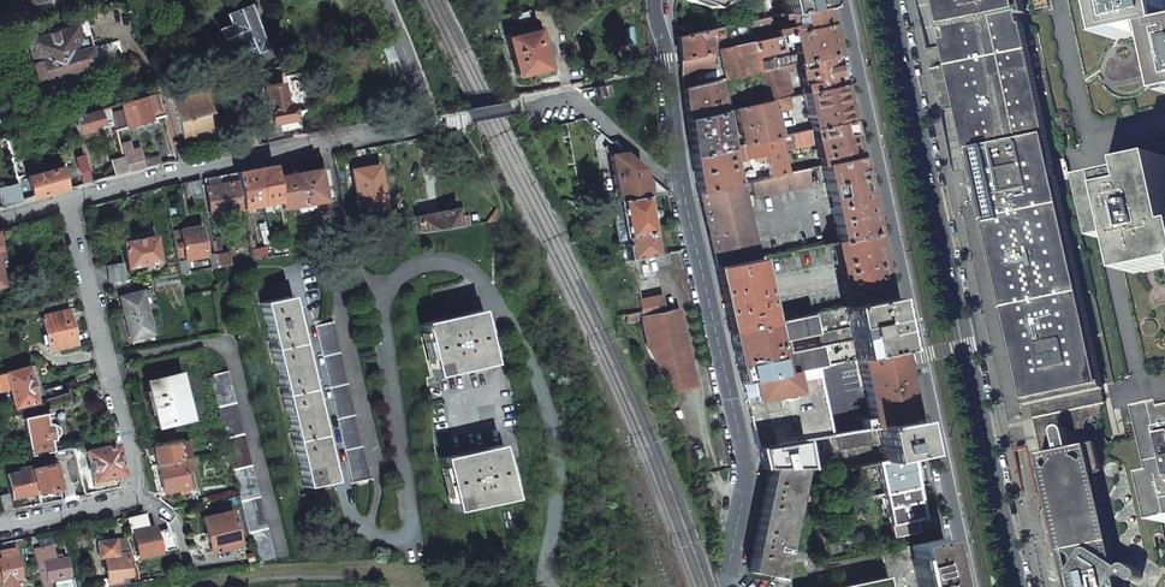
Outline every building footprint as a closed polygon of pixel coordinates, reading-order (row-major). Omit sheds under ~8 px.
[(687,1),(695,4),(699,4),(703,5),(710,8),(715,2),(721,0),(686,0),(687,1)] [(765,18),(767,18),(772,17),(769,0),(761,0),(765,18)] [(824,5),(823,0),(781,0),(784,14),(824,5)] [(951,35),(953,44),(984,186),(1017,337),(1031,403),(1101,387),(1102,386),(1115,384),(1069,176),(1056,178),(1053,166),(1067,163),(1037,26),(1023,29),(1020,16),(1027,14),(1024,0),(943,0),(951,35)] [(1121,40),(1164,30),(1164,0),(1112,0),(1121,40)] [(789,34),(828,25),(827,20),(824,5),(784,14),(779,15),(780,19),(786,18),(788,27),(773,30),(774,37),(789,34)] [(217,30),(229,58),(240,53),(245,65),(266,56),(268,51),(266,45),(261,42),(260,43),(245,7),(225,16),(213,20),(217,30)] [(519,27),(531,24),(528,10),(510,14),(516,36),(521,35),(519,27)] [(765,18),(748,22),(750,32),(769,27),(767,18),(765,18)] [(515,77),(546,70),(543,58),(546,54),(544,44),(539,42),(536,31),(534,31),(532,23),(531,24),(519,27),(521,35),(516,36),(505,39),(515,77)] [(796,63),(834,55),(831,40),(828,25),(789,34),(792,46),(793,51),(796,63)] [(25,41),(37,82),(94,65),(89,48),(82,50),(75,27),(25,41)] [(679,61),(708,54),(706,37),(709,37),(712,38),(713,38),(715,38),(716,35),(715,29),(676,38),(677,42),(679,61)] [(784,50),(792,46),(789,34),(774,37),(752,43),(756,59),(759,58),(758,55),(784,50)] [(714,81),(759,72),(757,63),(756,59),(752,43),(751,42),(718,50),(724,72),(712,74),(713,81),(714,81)] [(791,65),(796,63),(793,51),(774,55),(775,60),(757,63),(759,72),(762,71),(791,65)] [(681,76),(710,70),(708,54),(679,61),(681,76)] [(803,94),(841,85),(840,79),(834,55),(796,63),(803,94)] [(787,98),(793,96),(788,73),(793,72),(791,65),(762,71),(769,102),(787,98)] [(686,120),(720,113),(714,81),(713,81),(682,89),(684,105),(686,120)] [(256,89),(264,126),(271,124),(292,120),(289,105),(284,106),(280,84),(256,89)] [(605,84),(593,87),(595,99),(607,96),(605,84)] [(841,85),(803,94),(809,123),(810,130),(849,121),(848,115),(841,85)] [(170,97),(183,140),(195,137),(193,134),(211,129),(207,114),(210,113),(203,87),(170,97)] [(111,121),(113,130),(115,130),(163,116),(156,94),(106,108),(108,112),(111,121)] [(787,98),(771,101),(772,109),(775,111),(788,108),(789,106),(787,98)] [(772,109),(770,101),(734,109),(742,145),(778,137),(772,109)] [(73,117),(78,134),(91,130),(90,127),(111,121),(108,112),(106,108),(73,117)] [(691,157),(725,149),(720,113),(686,120),(689,139),(691,157)] [(821,165),(857,157),(855,150),(849,121),(810,130),(814,144),(818,166),(821,165)] [(781,151),(814,144),(810,130),(778,137),(781,151)] [(767,177),(786,173),(781,151),(778,137),(742,145),(732,148),(736,162),(739,162),(763,156),(767,177)] [(123,158),(127,172),(144,168),(139,148),(131,150),(128,142),(119,144),(123,158)] [(644,197),(666,193),(638,168),(609,142),(605,149),(609,156),(616,202),(644,197)] [(697,193),(732,185),(725,149),(691,157),(694,175),(697,193)] [(75,158),(79,173),(88,170),(84,155),(75,158)] [(859,167),(857,157),(821,165),(838,242),(873,234),(865,196),(859,167)] [(110,161),(114,175),(127,172),(123,158),(110,161)] [(1105,185),(1118,242),(1134,239),(1141,271),(1164,266),(1164,163),(1140,169),(1141,177),(1105,185)] [(351,170),(359,211),(385,207),(378,165),(351,170)] [(235,173),(242,209),(278,202),(274,178),(272,166),(235,173)] [(28,178),(33,198),(66,189),(60,168),(28,178)] [(752,180),(755,197),(811,185),(807,168),(786,173),(767,177),(762,178),(752,180)] [(278,202),(280,209),(328,200),(323,169),(274,178),(278,202)] [(752,180),(762,178),(759,169),(741,173),(743,183),(752,180)] [(79,173),(82,184),(91,182),(88,170),(79,173)] [(203,179),(210,215),(242,209),(235,173),(203,179)] [(183,183),(187,200),(203,198),(200,179),(183,183)] [(2,207),(22,201),(17,183),(0,188),(0,200),(2,207)] [(732,185),(697,193),(706,231),(714,268),(756,259),(739,184),(732,185)] [(633,262),(655,257),(644,197),(616,202),(627,263),(633,262)] [(419,233),(465,226),(462,216),(457,217),(456,209),(416,217),(419,233)] [(403,220),(405,236),(419,233),(416,217),(406,219),(403,220)] [(173,232),(181,274),(188,273),(186,259),(206,257),(201,231),(192,233),(191,229),(173,232)] [(880,265),(873,234),(838,242),(832,243),(846,307),(887,298),(880,265)] [(121,242),(126,269),(159,263),(154,236),(121,242)] [(214,256),(217,267),(228,265),(226,254),(214,256)] [(208,256),(211,268),(217,267),(214,256),(208,256)] [(640,311),(664,306),(655,257),(633,262),(640,311)] [(722,301),(729,333),(770,324),(777,322),(773,303),(763,258),(756,259),(714,268),(722,301)] [(106,266),(109,283),(125,280),(122,263),(106,266)] [(119,297),(131,339),(153,334),(141,291),(119,297)] [(261,303),(305,487),(332,481),(288,297),(261,303)] [(857,359),(899,351),(893,323),(887,298),(846,307),(811,315),(823,366),(857,359)] [(62,299),(42,304),(45,315),(65,310),(62,299)] [(671,392),(694,386),(676,304),(664,306),(640,311),(648,349),(671,392)] [(45,315),(41,316),(49,351),(76,345),(67,310),(65,310),(45,315)] [(423,324),(435,377),(491,364),(478,311),(423,324)] [(770,324),(782,375),(815,368),(823,366),(811,315),(777,322),(770,324)] [(314,325),(351,483),(369,479),(331,321),(314,325)] [(735,358),(741,383),(782,375),(770,324),(729,333),(735,358)] [(845,426),(847,432),(874,427),(914,421),(906,386),(899,351),(857,359),(870,418),(845,423),(845,426)] [(15,408),(37,402),(27,367),(0,375),(0,377),(3,390),(10,389),(15,408)] [(800,441),(829,435),(828,429),(815,368),(782,375),(741,383),(749,416),(756,448),(800,441)] [(209,376),(256,565),(274,560),(226,371),(209,376)] [(145,382),(157,428),(191,419),(179,373),(145,382)] [(43,390),(46,399),(62,394),(60,385),(43,390)] [(25,418),(33,456),(56,451),(54,440),(57,439),(57,437),(59,436),(60,435),(61,434),(62,432),(61,428),(58,426),(56,425),(54,426),(54,423),(50,424),(48,413),(25,418)] [(908,456),(921,453),(920,450),(914,421),(874,427),(878,444),(882,462),(908,456)] [(829,435),(837,434),(847,432),(845,426),(828,429),(829,435)] [(872,446),(878,444),(874,427),(847,432),(837,434),(840,450),(872,444),(872,446)] [(179,460),(189,459),(190,458),(186,440),(146,448),(147,451),(154,450),(157,465),(179,460)] [(800,441),(756,448),(760,465),(760,468),(766,468),(798,468),(804,468),(800,441)] [(85,451),(92,481),(122,474),(115,445),(85,451)] [(442,459),(455,511),(510,498),(498,445),(442,459)] [(1093,452),(1046,462),(1066,554),(1113,544),(1093,452)] [(33,458),(35,468),(53,464),(50,454),(33,458)] [(882,494),(915,487),(908,456),(882,462),(876,463),(882,494)] [(157,465),(163,492),(191,486),(190,486),(187,470),(191,469),(192,467),(190,459),(189,459),(179,460),(157,465)] [(32,468),(37,493),(59,488),(53,464),(35,468),(32,468)] [(7,474),(13,499),(37,493),(32,468),(7,474)] [(748,572),(778,578),(798,468),(766,468),(748,572)] [(92,481),(95,492),(118,487),(123,480),(122,474),(92,481)] [(888,523),(921,516),(915,487),(882,494),(888,523)] [(3,511),(12,509),(8,494),(0,495),(0,501),(3,511)] [(202,518),(211,552),(239,545),(231,511),(202,518)] [(139,558),(159,552),(168,550),(176,548),(171,528),(154,532),(152,526),(146,527),(143,514),(126,517),(137,552),(139,558)] [(891,537),(936,527),(934,514),(921,516),(888,523),(891,537)] [(949,583),(947,573),(939,539),(909,546),(918,586),(950,586),(949,583)] [(1066,554),(1067,561),(1073,586),(1122,586),(1121,579),(1123,575),(1134,582),(1138,583),(1142,580),(1143,577),(1142,573),(1131,565),(1126,565),(1123,568),(1117,564),(1113,544),(1066,554)] [(52,546),(31,549),(35,566),(42,564),(45,580),(69,576),(66,557),(55,559),(52,546)] [(909,546),(879,552),(885,577),(887,586),(918,586),(909,546)] [(2,586),(16,586),(14,579),(20,577),(14,548),(7,550),(8,557),(0,559),(0,586),(2,586)] [(7,550),(0,551),(0,559),(8,557),(7,550)] [(103,556),(107,586),(120,584),(120,577),(129,576),(126,553),(103,556)] [(885,577),(836,586),(887,586),(885,577)]
